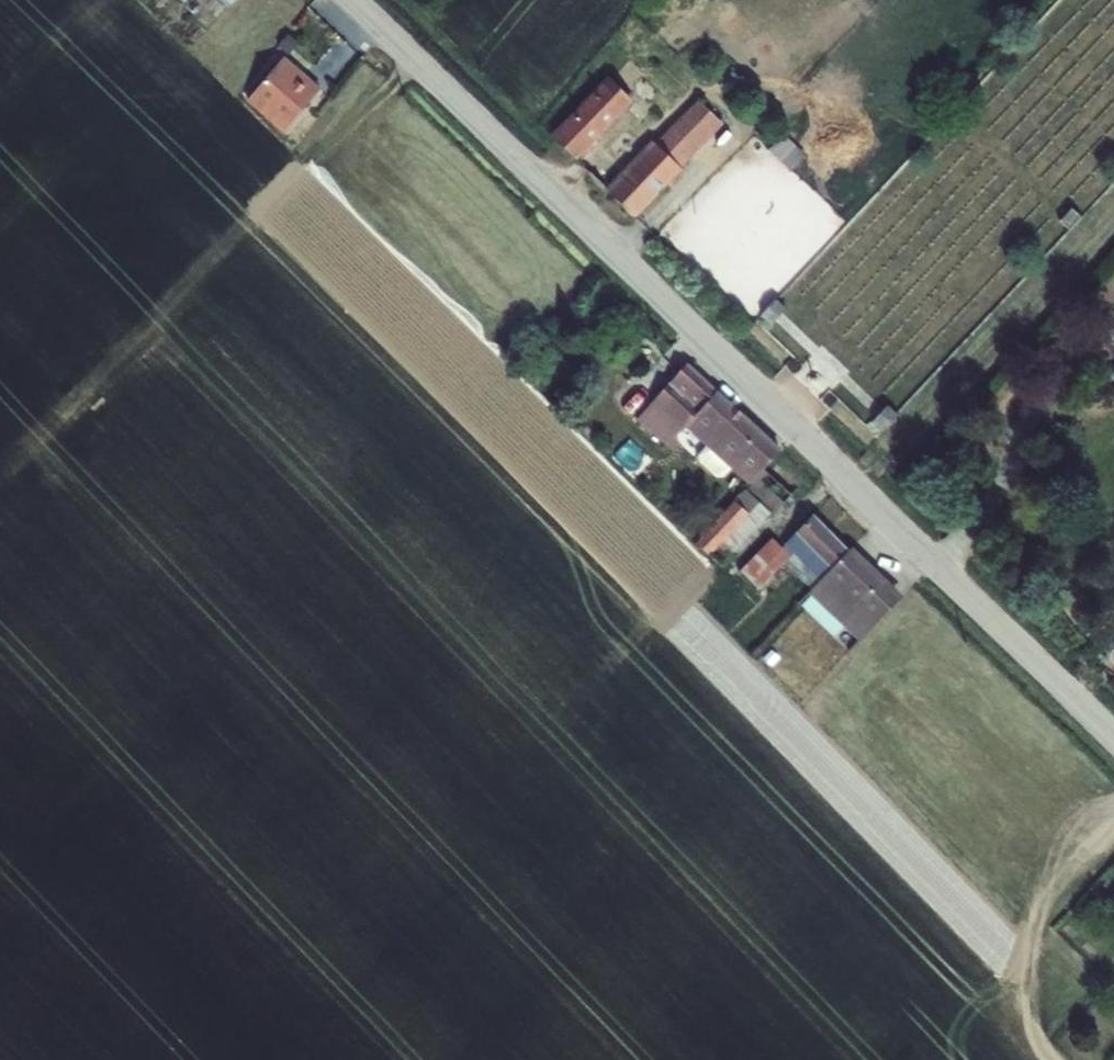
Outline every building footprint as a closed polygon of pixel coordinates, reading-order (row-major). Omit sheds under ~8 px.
[(291,143),(327,102),(292,71),(257,109),(291,143)] [(633,103),(615,86),(558,151),(577,167),(633,103)] [(767,148),(788,169),(804,154),(782,133),(767,148)] [(756,137),(724,171),(734,181),(722,194),(765,234),(787,211),(744,170),(766,147),(756,137)] [(635,221),(690,160),(678,149),(668,156),(656,147),(607,200),(635,221)] [(776,305),(760,322),(771,331),(787,316),(776,305)] [(779,460),(688,372),(633,428),(664,454),(687,430),(751,489),(755,485),(779,460)] [(884,408),(868,425),(879,437),(896,419),(884,408)] [(730,489),(689,531),(700,541),(741,499),(730,489)] [(843,559),(844,540),(813,512),(782,545),(823,581),(843,559)] [(887,623),(909,599),(853,548),(844,540),(843,559),(823,581),(816,589),(825,596),(840,581),(887,623)] [(1103,904),(1113,914),(1113,891),(1103,904)]
